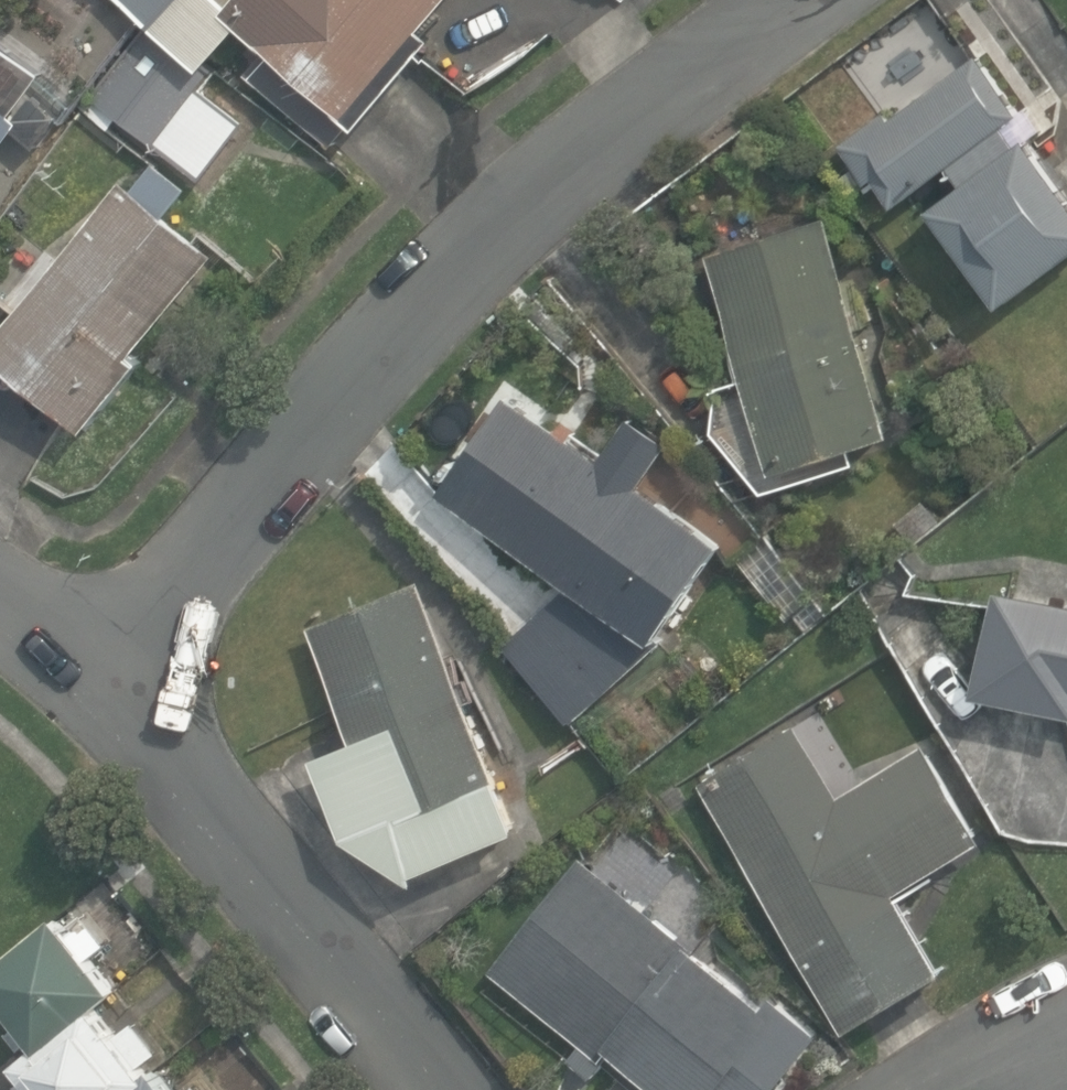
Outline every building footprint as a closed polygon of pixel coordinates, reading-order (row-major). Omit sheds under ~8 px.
[(148,18),(162,0),(126,0),(148,18)] [(354,117),(451,0),(239,0),(226,15),(263,47),(243,71),(324,139),(347,111),(354,117)] [(97,98),(204,178),(246,122),(200,88),(215,69),(153,23),(97,98)] [(1006,303),(1066,258),(1066,188),(1031,139),(1022,146),(1006,124),(1022,112),(980,55),(977,58),(892,120),(887,112),(844,144),(871,182),(880,175),(900,203),(954,163),(970,185),(936,209),(1006,303)] [(17,127),(42,145),(65,114),(32,89),(13,115),(0,106),(0,150),(17,127)] [(91,427),(142,361),(136,356),(215,255),(124,184),(0,342),(0,357),(91,427)] [(718,428),(769,492),(860,462),(856,449),(900,434),(830,215),(712,252),(751,375),(723,382),(718,428)] [(509,641),(578,723),(664,646),(659,642),(727,540),(644,485),(673,443),(631,414),(603,456),(510,392),(442,493),(573,583),(509,641)] [(900,521),(916,541),(944,519),(927,498),(900,521)] [(777,541),(745,566),(798,635),(831,610),(777,541)] [(357,841),(422,876),(525,833),(421,581),(314,625),(362,740),(323,756),(357,841)] [(1002,591),(982,693),(1066,710),(1066,604),(1002,591)] [(705,782),(854,1028),(948,971),(899,891),(984,840),(926,745),(841,797),(797,726),(705,782)] [(826,1033),(778,995),(768,1006),(583,859),(494,969),(500,973),(488,988),(597,1075),(618,1049),(670,1089),(780,1089),(826,1033)] [(159,1072),(152,1077),(95,1008),(119,988),(92,956),(108,944),(83,914),(68,926),(59,915),(0,963),(0,993),(43,1045),(21,1063),(43,1089),(174,1089),(159,1072)]
